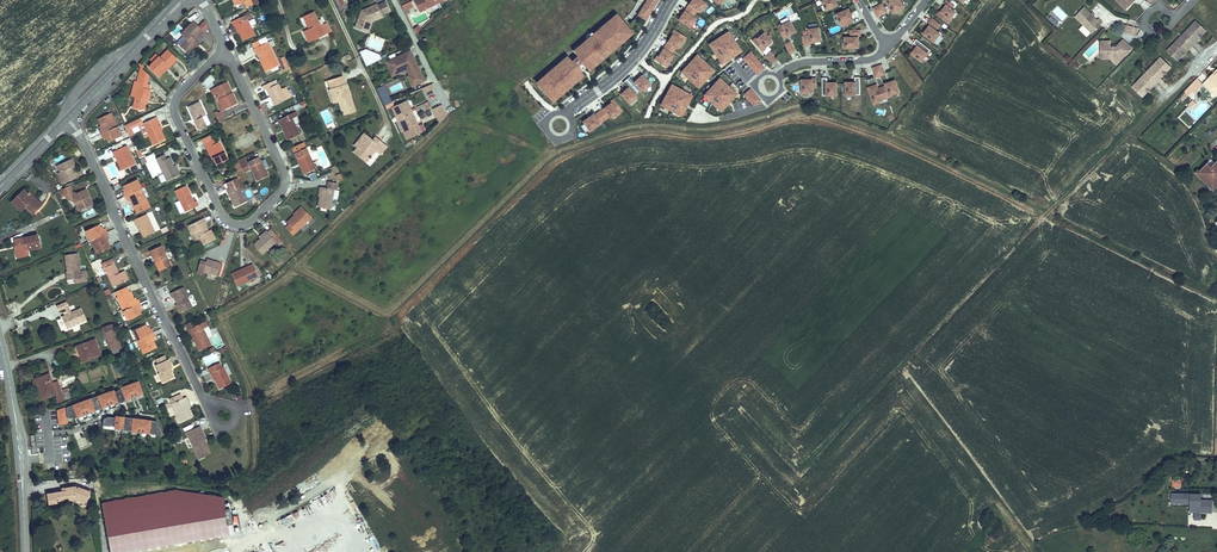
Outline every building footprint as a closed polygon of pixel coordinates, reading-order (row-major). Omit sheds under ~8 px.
[(419,12),(443,0),(413,0),(419,12)] [(656,3),(652,0),(647,0),(638,15),(644,19),(650,10),(651,11),(656,3)] [(687,8),(695,13),(697,10),(700,12),(706,4),(700,0),(692,0),(687,8)] [(826,10),(838,5),(836,0),(825,0),(822,1),(826,10)] [(893,13),(904,7),(900,0),(898,0),(889,5),(893,13)] [(954,6),(947,0),(944,4),(946,5),(942,12),(940,11),(937,15),(948,24),(951,19),(950,18),(955,12),(952,9),(954,6)] [(1126,10),(1127,8),(1120,1),(1120,0),(1116,0),(1126,10)] [(402,5),(404,10),(412,6),(410,1),(402,5)] [(355,27),(368,32),(370,25),(369,24),(371,20),(377,17),(375,14),(380,12),(381,14),(389,11),(385,2),(377,5),(377,4),(371,6),(372,7),(369,9),(369,7),(361,11),(355,27)] [(882,4),(874,9),(876,13),(884,8),(882,4)] [(1091,32),(1092,33),(1102,23),(1099,19),(1097,20),(1093,16),(1091,14),(1084,7),(1075,16),(1083,25),(1091,32)] [(679,19),(689,27),(695,19),(692,17),(695,13),(687,8),(679,19)] [(886,12),(884,8),(876,13),(878,17),(886,12)] [(842,23),(844,27),(853,23),(851,19),(853,18),(849,9),(837,15),(841,24),(842,23)] [(304,32),(308,42),(330,32),(326,23),(320,26),(314,12),(303,17),(307,26),(309,25),(310,28),(309,29),(304,32)] [(369,24),(370,25),(372,21),(382,16),(381,14),(380,12),(375,14),(377,17),(371,20),(369,24)] [(239,32),(243,40),(255,35),(247,20),(252,17),(250,13),(244,16),(232,21),(234,26),(236,25),(239,32)] [(579,48),(580,49),(575,53),(578,56),(572,61),(569,58),(564,62),(563,61),(556,67),(557,69),(548,76),(547,75),(546,75),(538,83),(548,94),(548,95),(549,94),(553,98),(555,96),(556,98),(556,97),(564,91),(566,89),(565,88),(575,79),(576,80),(578,79),(583,74),(580,71),(586,66),(588,68),(593,64),(594,65),(602,58),(604,56),(603,55),(613,46),(614,48),(616,46),(627,36),(626,35),(622,30),(626,27),(616,15),(606,24),(604,26),(605,27),(601,31),(600,30),(596,33),(597,34),(587,42),(587,41),(586,41),(579,48)] [(935,27),(937,29),(940,25),(932,19),(929,23),(933,26),(935,27)] [(180,46),(189,55),(198,45),(194,41),(196,40),(204,32),(199,27),(193,21),(181,34),(186,40),(180,46)] [(199,27),(204,32),(208,27),(205,21),(199,27)] [(1192,45),(1195,42),(1199,37),(1198,36),(1199,35),(1200,36),(1206,30),(1196,21),(1182,36),(1192,45)] [(600,30),(601,31),(605,27),(604,26),(606,24),(605,22),(598,28),(600,30)] [(776,26),(783,39),(787,37),(787,35),(794,32),(789,22),(782,25),(781,24),(776,26)] [(1079,29),(1087,36),(1091,32),(1083,25),(1079,29)] [(627,26),(626,27),(622,30),(626,35),(631,31),(627,26)] [(923,34),(934,42),(940,34),(933,29),(932,28),(930,26),(923,34)] [(1124,31),(1136,34),(1137,29),(1125,26),(1124,31)] [(810,40),(811,42),(821,41),(819,28),(818,28),(809,30),(810,38),(810,40)] [(671,34),(664,45),(674,51),(676,47),(677,48),(682,41),(683,42),(686,37),(673,29),(670,33),(671,34)] [(587,41),(587,42),(597,34),(596,33),(595,31),(585,40),(586,41),(587,41)] [(712,49),(719,59),(719,58),(722,62),(724,61),(724,62),(738,53),(737,52),(739,51),(737,47),(738,46),(731,36),(730,37),(728,33),(726,34),(725,34),(712,42),(712,43),(710,45),(713,48),(712,49)] [(752,41),(761,52),(766,48),(765,47),(771,41),(764,33),(757,38),(757,37),(752,41)] [(165,39),(169,43),(173,39),(169,35),(165,39)] [(1167,51),(1177,61),(1183,55),(1181,53),(1182,52),(1184,54),(1192,45),(1182,36),(1167,51)] [(845,48),(858,47),(858,38),(856,38),(854,38),(845,38),(845,48)] [(912,54),(922,61),(930,50),(916,39),(913,43),(918,46),(912,54)] [(1112,55),(1119,62),(1132,48),(1123,39),(1117,45),(1115,47),(1111,47),(1111,45),(1111,41),(1102,41),(1101,42),(1101,56),(1112,55)] [(259,53),(267,70),(279,65),(268,42),(260,45),(255,48),(254,48),(257,54),(259,53)] [(785,44),(790,53),(794,51),(790,42),(785,44)] [(653,59),(666,67),(669,63),(668,62),(673,55),(671,54),(674,51),(664,45),(658,55),(656,55),(653,59)] [(614,48),(613,46),(603,55),(604,56),(602,58),(603,59),(617,47),(616,46),(614,48)] [(365,55),(375,59),(377,55),(379,54),(366,49),(363,50),(365,55)] [(149,66),(157,75),(166,65),(169,67),(176,59),(167,50),(160,58),(158,57),(153,62),(149,66)] [(359,52),(366,66),(382,59),(379,54),(377,55),(375,59),(365,55),(363,50),(359,52)] [(407,76),(412,86),(424,81),(419,71),(417,72),(416,68),(418,67),(410,51),(386,62),(392,76),(406,69),(410,68),(413,74),(409,75),(407,76)] [(757,76),(765,69),(750,51),(741,59),(757,76)] [(257,54),(265,71),(267,70),(259,53),(257,54)] [(765,56),(772,63),(775,60),(769,53),(765,56)] [(150,59),(153,62),(158,57),(156,54),(150,59)] [(1064,58),(1069,63),(1073,60),(1067,54),(1064,58)] [(1101,56),(1101,58),(1110,58),(1116,64),(1119,62),(1112,55),(1101,56)] [(685,76),(694,84),(695,83),(698,86),(700,85),(712,73),(711,72),(713,71),(709,67),(710,67),(701,59),(700,59),(697,56),(695,58),(695,57),(683,70),(684,70),(683,72),(686,75),(685,76)] [(1147,72),(1156,82),(1165,73),(1163,72),(1164,71),(1166,72),(1171,67),(1161,57),(1147,72)] [(157,75),(159,77),(169,67),(166,65),(157,75)] [(557,69),(556,67),(555,66),(545,74),(546,75),(547,75),(548,76),(557,69)] [(137,81),(147,84),(149,75),(142,68),(141,67),(137,81)] [(1132,87),(1142,97),(1148,91),(1146,90),(1147,89),(1149,90),(1156,82),(1147,72),(1132,87)] [(1212,93),(1216,87),(1216,73),(1215,75),(1213,74),(1203,84),(1212,93)] [(626,79),(638,92),(641,89),(643,91),(650,84),(642,75),(635,82),(630,76),(626,79)] [(344,115),(355,111),(350,95),(349,95),(348,96),(348,93),(347,93),(346,90),(348,90),(346,84),(345,84),(342,76),(332,79),(335,87),(330,89),(332,95),(335,94),(337,102),(339,102),(342,111),(343,110),(344,115)] [(846,83),(846,95),(860,95),(860,77),(855,77),(855,82),(846,83)] [(802,80),(802,93),(812,93),(812,88),(816,88),(816,78),(812,78),(812,80),(802,80)] [(822,78),(823,95),(837,95),(837,83),(827,83),(827,78),(822,78)] [(1189,87),(1196,94),(1198,89),(1203,84),(1197,78),(1189,87)] [(575,79),(565,88),(566,89),(564,91),(565,92),(579,80),(578,79),(576,80),(575,79)] [(621,94),(629,103),(636,97),(635,95),(638,92),(626,79),(623,82),(628,88),(621,94)] [(708,99),(717,107),(721,110),(722,108),(723,109),(734,96),(733,96),(735,94),(732,91),(732,90),(723,82),(723,83),(719,80),(718,81),(717,81),(706,93),(707,94),(705,95),(708,98),(708,99)] [(133,107),(144,110),(145,103),(146,100),(148,100),(151,90),(149,89),(150,85),(147,84),(137,81),(137,82),(135,81),(131,96),(135,97),(133,107)] [(886,86),(890,96),(899,93),(895,81),(886,84),(886,86)] [(221,111),(237,103),(232,93),(229,94),(228,92),(229,91),(225,82),(215,87),(221,101),(217,103),(220,111),(221,111)] [(266,89),(274,105),(286,100),(281,90),(278,83),(278,84),(272,86),(271,82),(270,82),(262,86),(264,90),(266,89)] [(422,88),(425,93),(434,88),(432,84),(422,88)] [(377,88),(380,94),(385,92),(391,103),(392,102),(384,85),(377,88)] [(868,88),(874,104),(882,101),(881,100),(888,97),(888,96),(884,87),(878,89),(876,85),(868,88)] [(665,108),(676,113),(680,115),(681,113),(682,113),(690,98),(689,98),(690,96),(686,94),(687,93),(676,87),(676,88),(672,86),(671,88),(670,88),(662,102),(663,103),(662,105),(666,107),(665,108)] [(210,89),(217,103),(221,101),(215,87),(210,89)] [(281,90),(286,99),(290,97),(286,87),(281,90)] [(1184,91),(1188,95),(1193,91),(1189,87),(1184,91)] [(750,88),(742,95),(753,107),(761,100),(750,88)] [(329,89),(333,103),(337,102),(335,94),(332,95),(330,89),(329,89)] [(380,94),(385,105),(391,103),(385,92),(380,94)] [(549,94),(548,95),(548,94),(547,95),(553,102),(558,99),(556,97),(556,98),(555,96),(553,98),(549,94)] [(597,114),(602,121),(609,116),(610,117),(617,113),(618,114),(622,111),(614,99),(609,103),(610,104),(597,114)] [(391,107),(396,116),(411,109),(407,100),(394,106),(391,107)] [(200,101),(188,107),(194,120),(197,119),(199,124),(196,125),(198,130),(207,126),(202,117),(206,115),(200,101)] [(432,109),(434,114),(444,110),(442,105),(432,109)] [(284,131),(288,140),(299,134),(292,118),(297,116),(295,111),(278,119),(281,124),(282,123),(285,130),(284,131)] [(435,116),(439,123),(447,115),(445,111),(435,116)] [(99,130),(101,134),(117,126),(111,113),(98,119),(102,128),(99,130)] [(583,122),(590,131),(599,124),(602,121),(597,114),(593,116),(592,115),(583,122)] [(398,122),(402,130),(417,124),(413,115),(398,122)] [(153,145),(165,139),(160,131),(157,123),(159,122),(156,117),(143,123),(140,118),(124,126),(129,136),(134,134),(132,129),(139,125),(144,137),(149,135),(153,145)] [(421,132),(417,124),(402,130),(406,139),(421,132)] [(106,136),(108,142),(122,136),(117,126),(101,134),(103,138),(104,137),(106,136)] [(354,152),(366,161),(369,158),(370,159),(372,157),(371,156),(376,150),(380,154),(386,146),(379,140),(376,143),(364,134),(354,145),(357,148),(354,152)] [(212,155),(216,164),(227,159),(219,142),(215,144),(213,139),(204,144),(206,148),(208,147),(212,155)] [(127,145),(113,152),(115,156),(117,155),(124,169),(135,164),(127,145)] [(300,165),(304,174),(316,168),(306,148),(294,153),(297,158),(298,157),(301,165),(300,165)] [(156,158),(167,181),(178,175),(174,166),(170,157),(166,159),(164,154),(156,158)] [(115,156),(121,170),(124,169),(117,155),(115,156)] [(238,160),(242,169),(248,166),(244,157),(238,160)] [(248,162),(257,181),(268,175),(266,171),(261,161),(260,161),(258,157),(248,162)] [(57,173),(62,183),(82,174),(80,169),(77,171),(72,173),(70,167),(74,165),(75,165),(72,158),(57,165),(60,172),(57,173)] [(1211,187),(1215,183),(1216,185),(1216,160),(1212,166),(1211,167),(1212,168),(1212,169),(1216,173),(1215,174),(1205,165),(1201,169),(1203,171),(1199,176),(1211,187)] [(1205,165),(1215,174),(1216,173),(1212,169),(1212,168),(1211,167),(1212,166),(1208,162),(1205,165)] [(112,177),(118,175),(114,164),(108,166),(112,177)] [(136,166),(128,170),(130,175),(138,170),(136,166)] [(232,180),(236,189),(240,188),(241,190),(242,189),(237,178),(232,180)] [(125,192),(124,192),(125,196),(142,189),(137,179),(124,185),(125,189),(126,191),(125,192)] [(228,193),(234,207),(246,201),(241,190),(240,188),(236,189),(232,180),(223,184),(226,189),(228,188),(230,192),(228,193)] [(318,207),(330,209),(332,199),(334,190),(336,190),(337,183),(328,181),(327,188),(322,187),(320,197),(318,207)] [(82,208),(92,204),(86,189),(77,193),(71,191),(72,189),(70,185),(58,191),(61,198),(65,196),(66,199),(74,202),(76,206),(77,206),(82,208)] [(175,191),(185,212),(199,205),(196,201),(194,202),(192,197),(191,198),(190,196),(191,195),(186,185),(175,191)] [(131,201),(137,213),(150,207),(142,189),(125,196),(127,200),(128,200),(130,199),(131,201)] [(23,190),(12,202),(21,211),(25,206),(26,205),(34,213),(42,205),(35,197),(33,200),(27,194),(23,190)] [(25,206),(32,214),(34,213),(26,205),(25,206)] [(293,214),(295,215),(302,208),(301,206),(293,214)] [(286,227),(292,235),(311,217),(302,208),(287,222),(289,224),(286,227)] [(137,224),(144,237),(155,232),(146,214),(133,220),(136,224),(137,224)] [(197,231),(201,239),(203,244),(215,239),(210,230),(206,232),(205,229),(207,228),(204,223),(206,222),(204,218),(188,225),(192,233),(193,233),(197,231)] [(86,231),(90,240),(106,232),(104,228),(104,229),(102,230),(101,228),(99,224),(86,231)] [(254,245),(262,254),(276,242),(279,245),(283,242),(271,229),(268,232),(260,238),(254,245)] [(259,237),(260,238),(268,232),(266,230),(259,237)] [(193,233),(196,241),(201,239),(197,231),(193,233)] [(90,240),(97,253),(110,247),(106,240),(106,238),(107,237),(108,236),(106,232),(90,240)] [(15,248),(16,256),(23,255),(22,253),(28,251),(27,250),(40,247),(37,235),(14,240),(16,248),(15,248)] [(155,259),(161,270),(171,265),(161,245),(149,251),(153,260),(155,259)] [(78,253),(64,255),(67,272),(68,272),(69,280),(74,279),(81,278),(82,282),(88,281),(86,270),(81,271),(78,253)] [(203,271),(216,275),(220,263),(207,259),(205,263),(200,261),(198,270),(203,271)] [(113,286),(128,279),(124,271),(119,273),(114,263),(108,266),(106,262),(102,263),(113,286)] [(231,274),(237,286),(258,276),(253,264),(249,266),(249,267),(243,270),(242,269),(231,274)] [(128,286),(115,292),(117,297),(130,291),(128,286)] [(183,287),(170,293),(172,298),(174,297),(177,304),(181,312),(192,307),(183,287)] [(117,297),(123,311),(139,303),(137,299),(137,300),(135,301),(134,299),(130,291),(117,297)] [(61,316),(67,329),(86,320),(81,308),(71,312),(66,302),(57,306),(59,311),(65,308),(66,311),(67,314),(64,315),(61,316)] [(123,311),(128,320),(141,314),(139,311),(139,309),(140,308),(141,307),(139,303),(123,311)] [(186,324),(188,330),(195,326),(193,321),(186,324)] [(208,326),(205,321),(195,326),(188,330),(190,335),(192,334),(195,341),(199,350),(211,345),(203,328),(208,326)] [(103,327),(105,333),(113,329),(111,324),(103,327)] [(132,331),(137,340),(153,333),(151,329),(150,329),(148,330),(147,328),(146,325),(132,331)] [(105,333),(111,349),(120,346),(113,329),(105,333)] [(137,340),(143,354),(156,347),(153,340),(152,338),(154,337),(155,337),(153,333),(137,340)] [(218,335),(212,338),(216,348),(222,346),(218,335)] [(81,353),(84,361),(101,355),(95,339),(77,346),(79,353),(81,353)] [(111,349),(114,355),(122,352),(120,346),(111,349)] [(158,373),(162,382),(173,377),(171,372),(169,368),(172,367),(168,359),(166,360),(164,356),(156,359),(158,364),(156,365),(160,373),(158,373)] [(215,365),(208,368),(210,373),(211,372),(215,380),(219,389),(231,383),(223,366),(222,367),(217,369),(215,365)] [(41,387),(39,388),(42,399),(56,394),(56,398),(58,403),(64,401),(57,381),(52,383),(49,374),(37,378),(41,387)] [(134,396),(143,393),(138,381),(129,384),(134,396)] [(129,384),(121,387),(121,389),(126,400),(125,399),(134,396),(129,384)] [(121,389),(114,391),(118,402),(118,403),(126,400),(121,389)] [(113,390),(105,393),(110,405),(118,402),(114,391),(113,390)] [(105,393),(98,396),(102,407),(110,405),(105,393)] [(171,404),(180,422),(191,416),(188,408),(185,402),(188,401),(186,397),(183,398),(181,394),(172,398),(175,402),(171,404)] [(98,396),(90,398),(94,410),(102,407),(98,396)] [(90,398),(81,402),(86,414),(95,411),(94,410),(90,398)] [(81,402),(73,405),(77,417),(86,414),(81,402)] [(73,405),(66,407),(67,414),(67,418),(72,417),(73,418),(77,417),(73,405)] [(124,417),(116,416),(116,418),(114,426),(114,427),(122,428),(124,417)] [(109,417),(103,419),(102,425),(109,425),(114,426),(116,418),(109,417)] [(133,418),(124,417),(122,428),(122,430),(131,431),(133,418)] [(142,419),(133,418),(131,431),(140,432),(142,419)] [(151,420),(142,419),(140,432),(149,433),(151,420)] [(156,421),(151,420),(149,433),(156,434),(161,434),(161,432),(156,421)] [(186,432),(199,459),(210,453),(200,431),(202,430),(200,426),(186,432)] [(87,500),(90,491),(76,486),(65,488),(66,490),(62,491),(47,494),(48,503),(57,502),(57,501),(75,497),(75,496),(87,500)] [(229,503),(224,504),(223,497),(175,490),(102,503),(104,516),(111,551),(126,551),(234,533),(229,503)] [(1190,504),(1190,506),(1195,506),(1195,512),(1211,512),(1212,500),(1201,500),(1201,494),(1172,493),(1171,503),(1190,504)] [(334,522),(349,551),(355,551),(339,519),(334,522)] [(324,537),(326,546),(332,544),(330,535),(324,537)] [(279,541),(272,545),(276,551),(285,551),(279,541)]
